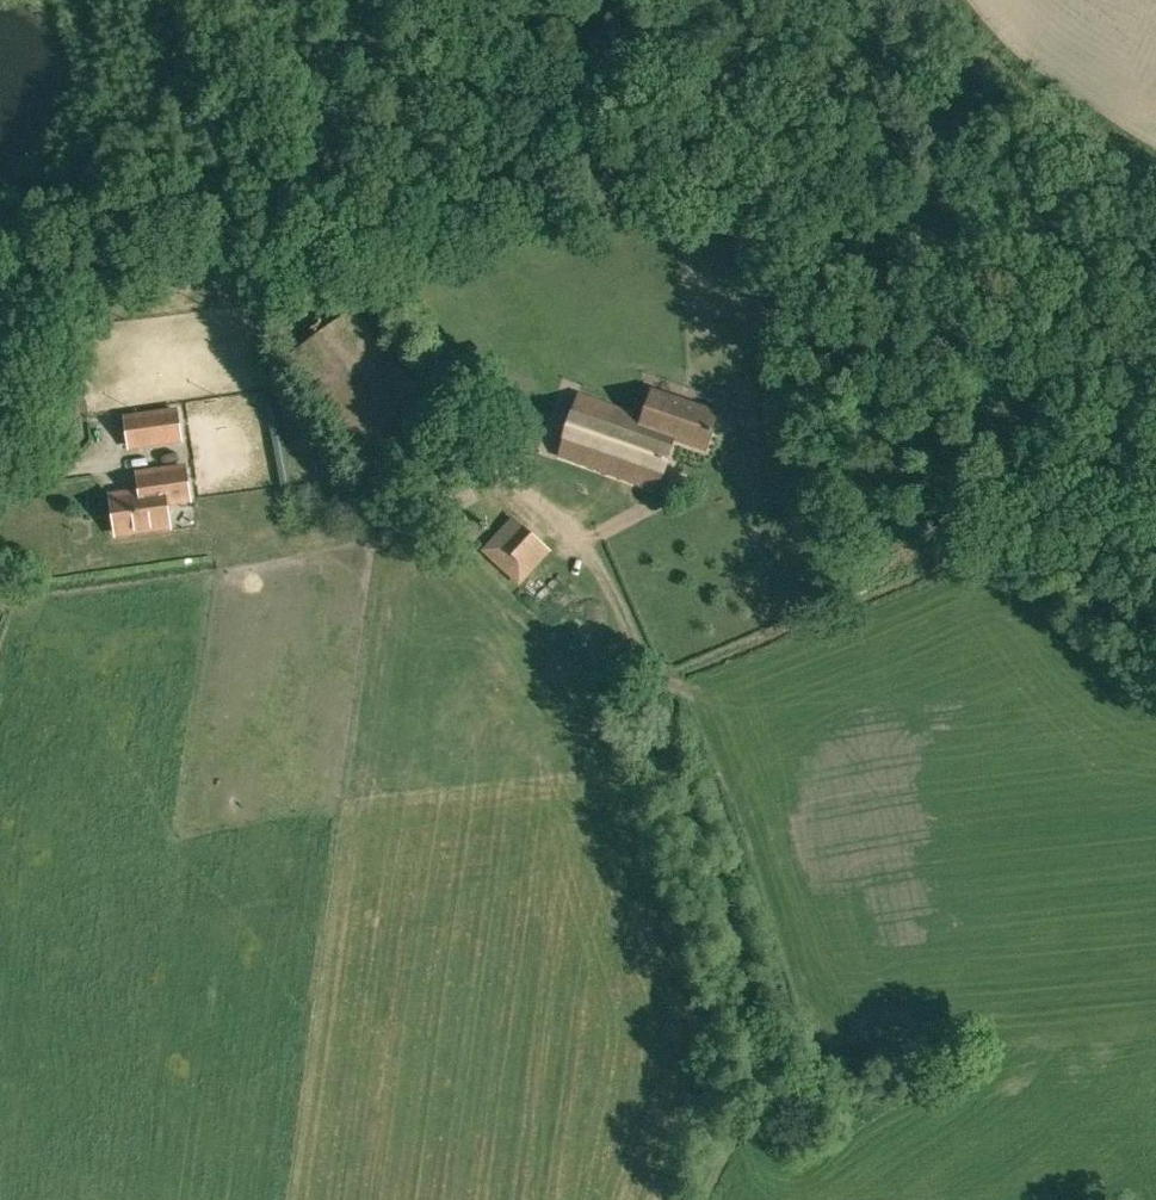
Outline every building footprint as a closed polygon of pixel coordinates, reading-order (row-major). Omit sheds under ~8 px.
[(641,415),(578,393),(556,454),(657,490),(676,436),(705,446),(718,411),(651,387),(641,415)] [(181,439),(176,410),(125,418),(129,446),(181,439)] [(135,474),(138,492),(111,496),(117,534),(169,526),(165,502),(189,499),(185,467),(152,472),(135,474)] [(546,549),(514,518),(486,547),(517,578),(546,549)]
